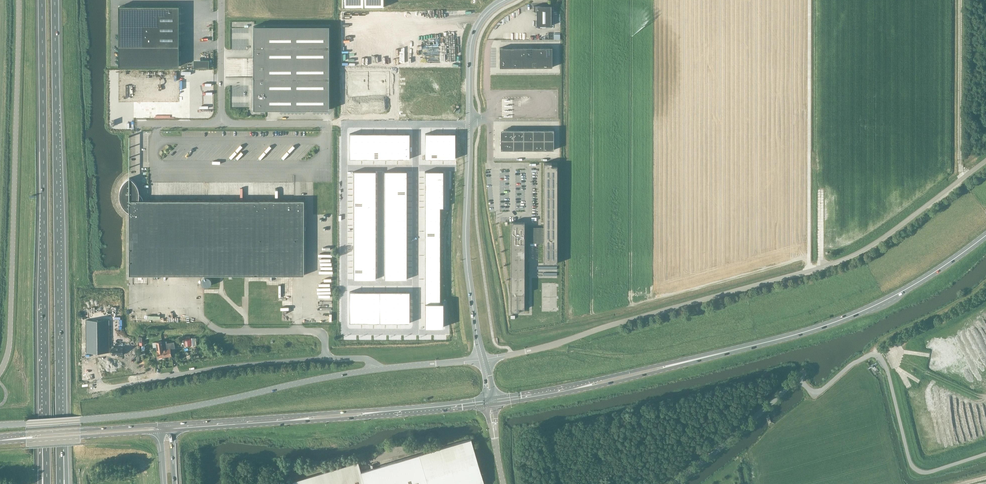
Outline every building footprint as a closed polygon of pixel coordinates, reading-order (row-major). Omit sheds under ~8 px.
[(119,66),(179,66),(179,6),(119,6),(119,66)] [(551,26),(551,6),(533,6),(533,11),(536,11),(536,26),(551,26)] [(329,26),(253,26),(253,110),(329,110),(329,26)] [(512,48),(500,48),(500,58),(512,58),(512,48)] [(512,58),(500,58),(500,68),(512,68),(512,58)] [(209,60),(194,60),(194,68),(209,68),(209,60)] [(436,93),(436,119),(453,120),(453,93),(436,93)] [(502,130),(502,140),(512,140),(512,130),(502,130)] [(512,140),(522,140),(522,130),(512,130),(512,140)] [(522,130),(522,140),(533,140),(533,130),(522,130)] [(543,130),(533,130),(533,140),(543,140),(543,130)] [(543,130),(543,140),(553,140),(553,130),(543,130)] [(512,140),(502,140),(502,150),(512,150),(512,140)] [(512,150),(522,150),(522,140),(512,140),(512,150)] [(522,140),(522,150),(533,150),(533,140),(522,140)] [(543,150),(543,140),(533,140),(533,150),(543,150)] [(553,140),(543,140),(543,150),(553,150),(553,140)] [(289,157),(291,159),(297,152),(294,150),(289,157)] [(524,227),(524,222),(511,222),(511,312),(519,312),(519,309),(524,309),(524,243),(543,243),(543,263),(557,263),(557,166),(551,166),(551,163),(543,163),(543,202),(543,227),(543,232),(524,232),(524,227)] [(129,213),(129,275),(304,275),(304,200),(143,200),(142,197),(139,194),(138,188),(136,184),(133,181),(129,178),(127,180),(123,183),(120,187),(119,195),(119,200),(121,204),(123,208),(126,211),(129,213)] [(434,207),(425,207),(425,219),(440,219),(440,207),(434,207)] [(440,219),(425,219),(425,231),(440,231),(440,219)] [(440,231),(425,231),(425,243),(440,243),(440,231)] [(440,243),(425,243),(425,255),(440,255),(440,243)] [(440,255),(425,255),(425,267),(440,267),(440,255)] [(440,267),(425,267),(425,279),(440,279),(440,267)] [(206,287),(207,287),(208,287),(208,286),(209,286),(210,285),(211,284),(211,283),(211,282),(211,281),(211,280),(210,279),(210,278),(209,278),(208,278),(208,277),(207,277),(206,277),(205,277),(204,278),(203,278),(202,279),(202,280),(202,281),(202,282),(201,282),(202,283),(202,284),(202,285),(203,285),(203,286),(204,286),(205,287),(206,287)] [(440,279),(425,279),(425,291),(440,291),(440,279)] [(440,291),(425,291),(425,303),(440,303),(440,291)] [(440,303),(425,303),(425,315),(443,315),(443,303),(440,303)] [(443,315),(425,315),(425,327),(443,327),(443,315)] [(86,353),(109,353),(109,352),(111,352),(111,355),(123,355),(123,347),(114,348),(114,346),(112,346),(109,346),(109,321),(86,321),(86,353)] [(164,357),(163,349),(162,341),(155,342),(157,351),(156,351),(158,358),(164,357)] [(164,349),(163,349),(164,357),(171,355),(170,349),(175,348),(174,342),(167,343),(167,341),(163,341),(164,349)] [(292,482),(293,483),(484,483),(470,439),(360,472),(357,463),(292,482)]
